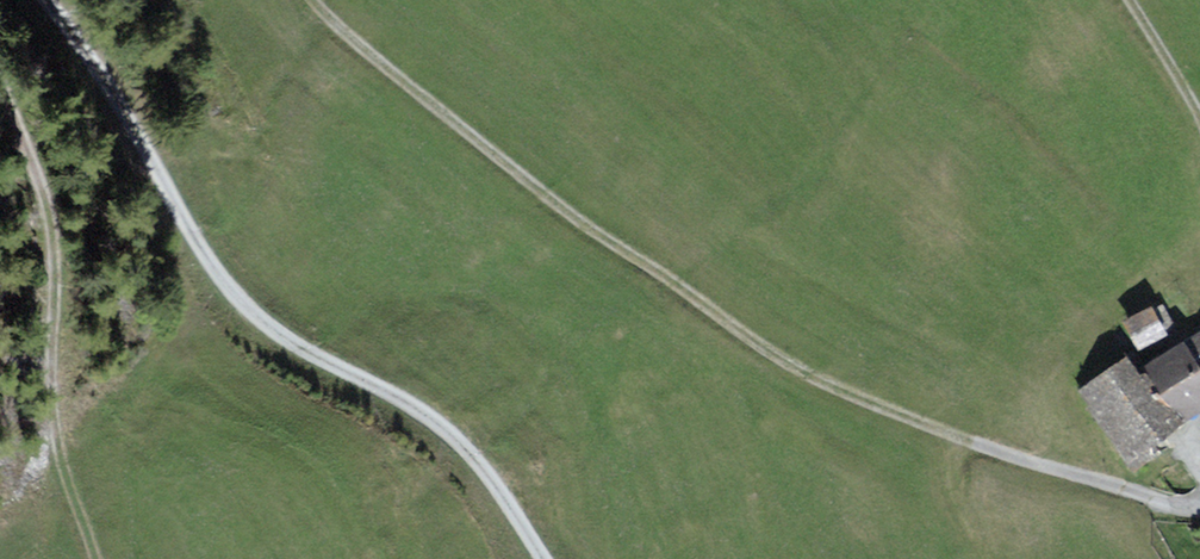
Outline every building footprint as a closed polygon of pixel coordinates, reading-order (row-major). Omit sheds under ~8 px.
[(1166,331),(1151,305),(1125,320),(1139,345),(1166,331)] [(1185,337),(1145,365),(1181,416),(1199,403),(1199,333),(1188,341),(1185,337)] [(1141,443),(1181,416),(1145,365),(1136,351),(1081,389),(1133,464),(1148,453),(1141,443)]
